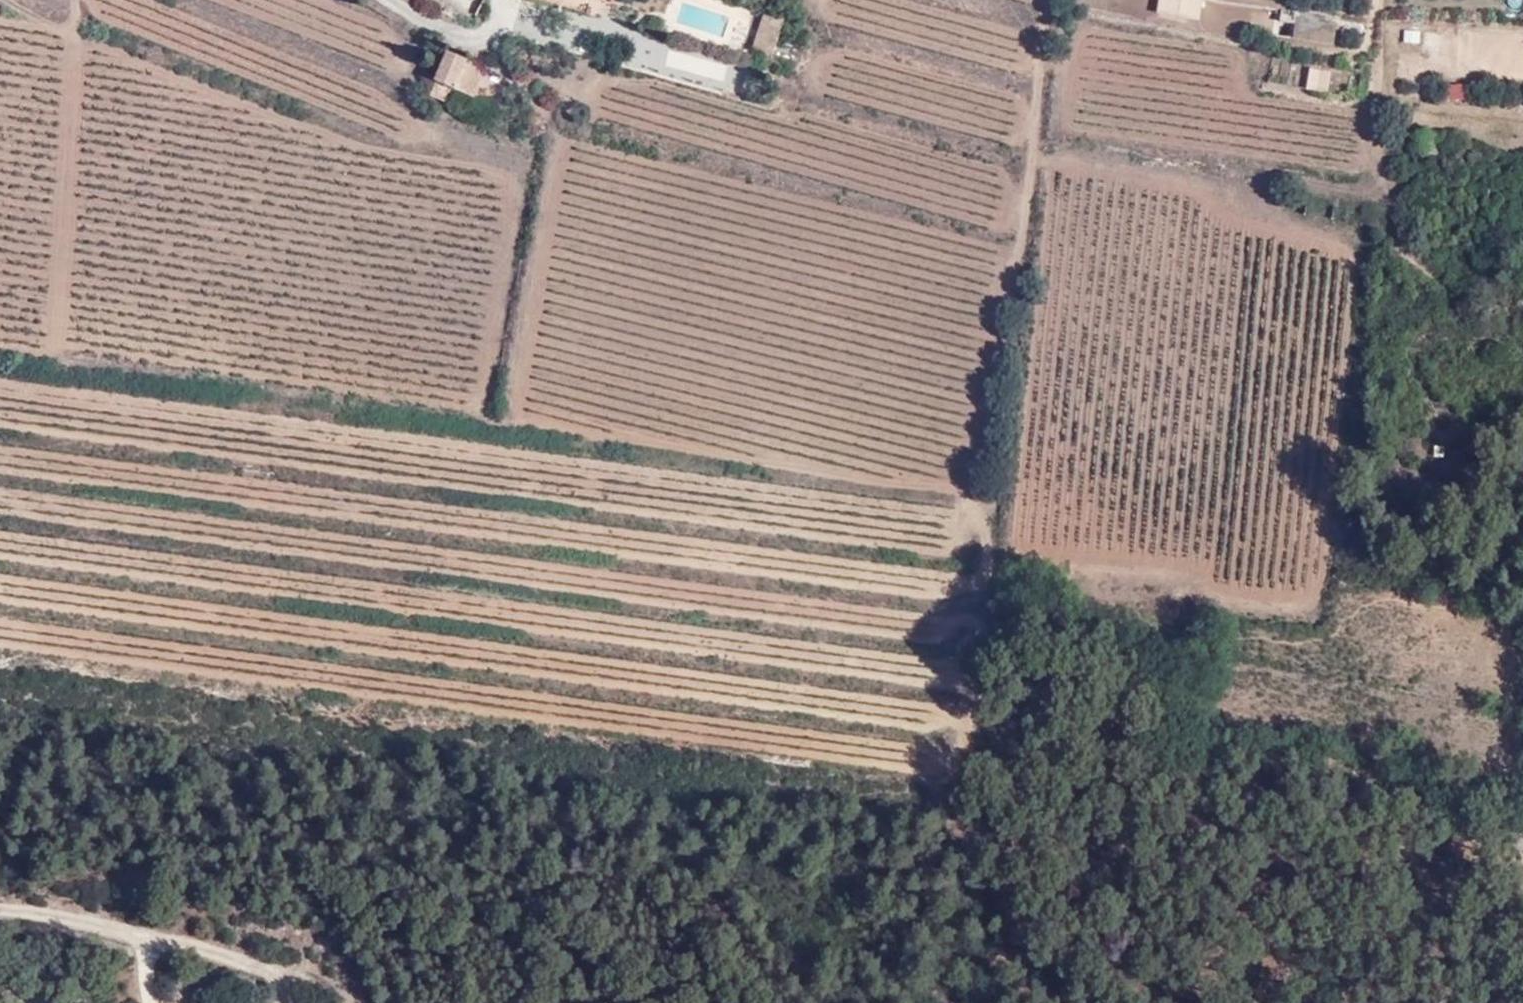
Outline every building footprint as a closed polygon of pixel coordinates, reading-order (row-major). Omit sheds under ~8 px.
[(485,0),(446,0),(479,19),(488,2),(485,0)] [(1200,0),(1156,0),(1154,11),(1198,18),(1200,0)] [(1344,40),(1345,17),(1301,16),(1301,36),(1344,40)] [(780,23),(763,18),(753,52),(772,57),(780,23)] [(476,101),(485,69),(446,59),(440,91),(476,101)] [(1308,68),(1305,90),(1327,93),(1330,71),(1308,68)] [(1445,101),(1468,102),(1469,85),(1446,84),(1445,101)]
